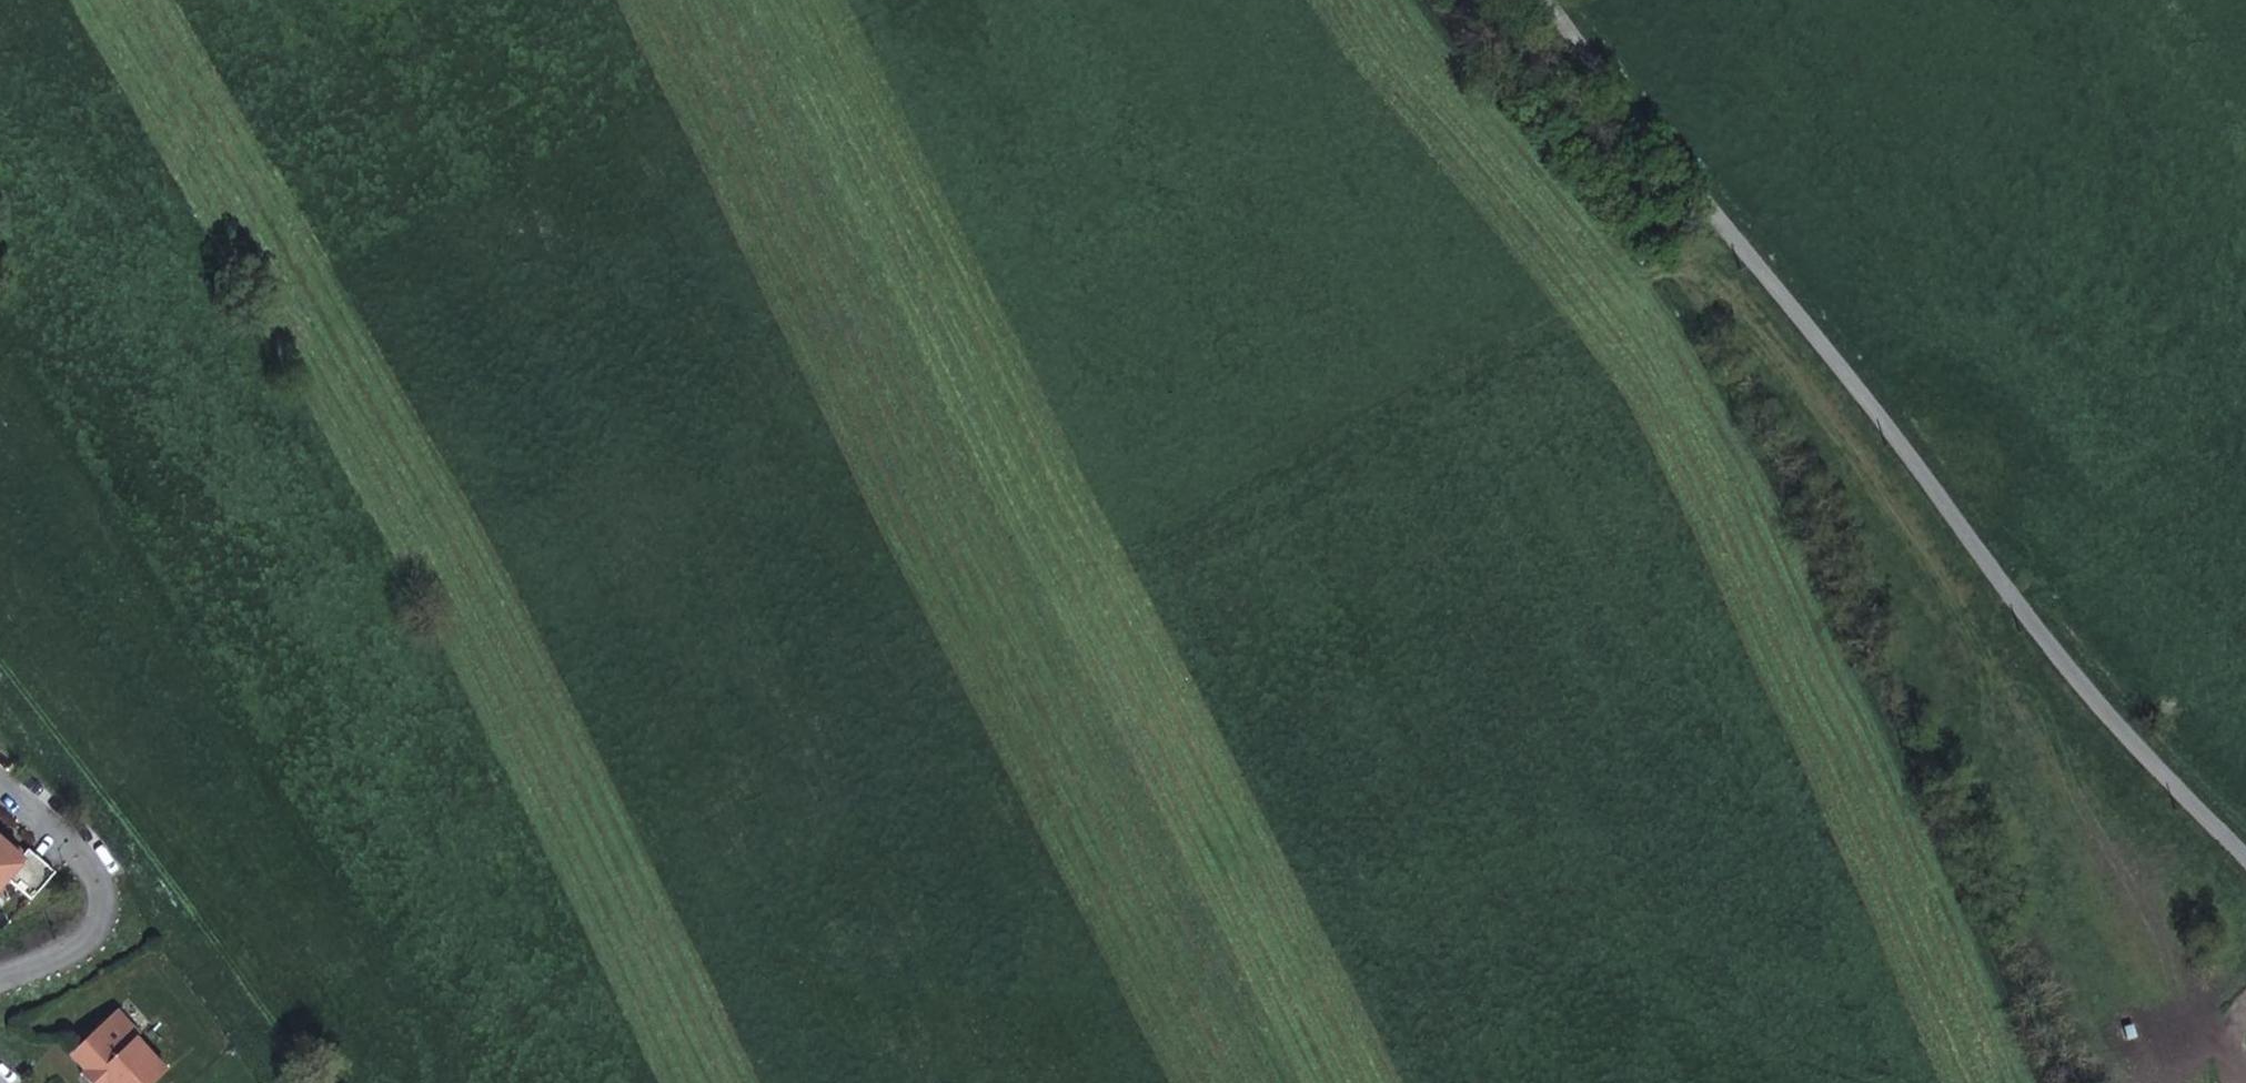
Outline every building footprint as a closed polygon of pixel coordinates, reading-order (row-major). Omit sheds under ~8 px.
[(11,862),(15,857),(0,845),(0,852),(11,862)] [(23,902),(47,875),(20,852),(15,857),(11,862),(0,852),(0,882),(23,902)] [(104,1017),(126,1042),(130,1038),(108,1013),(104,1017)] [(156,1074),(126,1042),(104,1017),(60,1057),(75,1073),(84,1082),(146,1082),(156,1074)] [(75,1073),(71,1076),(77,1082),(84,1082),(75,1073)]
